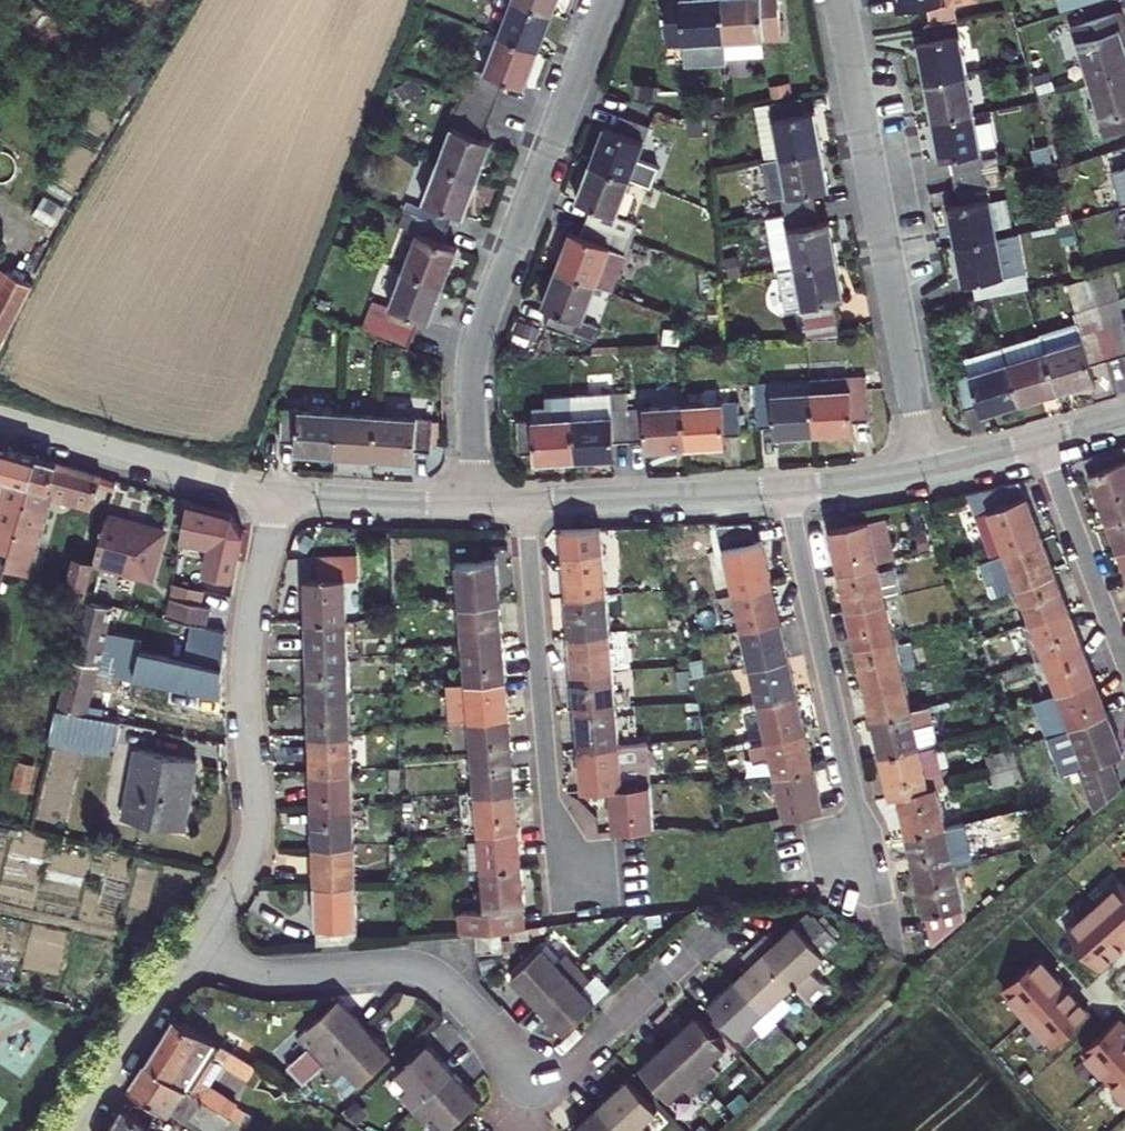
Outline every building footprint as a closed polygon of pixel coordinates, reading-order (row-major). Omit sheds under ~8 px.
[(500,35),(539,49),(546,32),(553,14),(519,0),(513,0),(500,35)] [(553,14),(558,0),(519,0),(553,14)] [(726,56),(722,0),(664,0),(667,44),(684,43),(686,63),(726,60),(726,56)] [(726,56),(759,54),(762,57),(767,51),(765,48),(764,38),(782,36),(779,0),(722,0),(726,56)] [(947,0),(896,0),(899,13),(948,4),(947,0)] [(1061,11),(1098,0),(1057,0),(1061,11)] [(1090,80),(1124,69),(1124,39),(1124,38),(1124,24),(1121,11),(1073,26),(1090,80)] [(967,73),(957,19),(925,25),(928,41),(918,43),(922,62),(925,82),(967,73)] [(470,82),(499,94),(505,78),(525,86),(532,68),(539,49),(500,35),(486,71),(475,67),(470,82)] [(1090,80),(1107,135),(1124,129),(1124,69),(1090,80)] [(975,112),(967,73),(925,82),(929,101),(932,120),(975,112)] [(470,82),(464,97),(494,108),(499,94),(470,82)] [(789,84),(773,87),(775,98),(791,95),(789,84)] [(804,112),(801,96),(770,102),(780,158),(822,149),(818,130),(814,110),(804,112)] [(494,108),(464,97),(459,111),(488,122),(494,108)] [(780,158),(770,102),(756,104),(767,160),(780,158)] [(488,122),(459,111),(439,163),(478,178),(486,160),(493,141),(483,137),(488,122)] [(985,166),(975,112),(932,120),(936,139),(940,158),(950,156),(953,172),(985,166)] [(591,163),(631,178),(652,186),(659,166),(639,158),(652,126),(621,114),(615,129),(606,126),(599,144),(591,163)] [(825,169),(822,149),(780,158),(767,160),(764,161),(771,199),(783,197),(786,213),(817,207),(814,192),(829,189),(825,169)] [(478,178),(439,163),(419,215),(450,227),(455,212),(464,215),(471,197),(478,178)] [(617,214),(631,178),(591,163),(584,181),(578,199),(593,205),(587,222),(632,238),(638,222),(617,214)] [(985,166),(953,172),(956,187),(988,181),(986,174),(985,166)] [(959,202),(948,205),(952,225),(955,244),(998,236),(988,181),(956,187),(959,202)] [(796,267),(837,260),(833,240),(829,220),(819,222),(817,207),(786,213),(769,217),(779,270),(796,267)] [(419,215),(414,228),(418,230),(404,269),(444,284),(451,266),(458,247),(444,241),(450,227),(419,215)] [(557,269),(596,284),(612,290),(632,238),(587,222),(581,235),(571,231),(564,250),(557,269)] [(1029,286),(1019,233),(1011,234),(998,236),(955,244),(959,263),(963,282),(974,280),(977,296),(986,295),(1025,287),(1029,286)] [(841,337),(834,300),(844,298),(840,279),(837,260),(796,267),(779,270),(786,309),(803,306),(809,338),(841,337)] [(414,332),(420,317),(430,321),(437,302),(444,284),(404,269),(390,305),(375,299),(363,329),(379,335),(385,320),(414,332)] [(583,320),(596,284),(557,269),(543,306),(553,309),(551,317),(548,324),(593,342),(599,326),(583,320)] [(24,305),(33,287),(5,272),(0,282),(0,351),(24,305)] [(1121,298),(1117,286),(1094,293),(1098,306),(1121,298)] [(1124,308),(1121,298),(1098,306),(1104,327),(1112,325),(1121,356),(1124,354),(1124,308)] [(1078,323),(1040,335),(1058,390),(1077,385),(1095,379),(1091,365),(1106,360),(1097,329),(1104,327),(1098,306),(1075,312),(1078,323)] [(379,335),(383,337),(409,347),(414,332),(385,320),(379,335)] [(1097,329),(1106,360),(1114,358),(1121,356),(1112,325),(1104,327),(1097,329)] [(1003,346),(1008,363),(1020,402),(1039,396),(1058,390),(1040,335),(1003,346)] [(965,357),(971,374),(1008,363),(1003,346),(1002,346),(965,357)] [(1008,363),(971,374),(955,379),(960,394),(965,410),(979,405),(982,414),(1020,402),(1008,363)] [(866,375),(811,379),(815,433),(834,432),(854,430),(853,420),(869,418),(866,375)] [(815,433),(811,379),(755,382),(758,426),(775,425),(776,436),(795,435),(815,433)] [(626,391),(572,395),(577,460),(597,458),(616,457),(615,441),(629,440),(627,408),(626,391)] [(558,461),(577,460),(572,395),(553,396),(555,418),(518,421),(520,452),(537,451),(538,462),(558,461)] [(739,400),(683,405),(686,446),(706,445),(726,443),(725,434),(741,432),(739,400)] [(666,448),(686,446),(683,405),(627,408),(629,440),(646,438),(647,449),(666,448)] [(337,454),(339,412),(283,409),(281,441),(297,441),(297,452),(317,453),(337,454)] [(375,457),(378,414),(339,412),(337,454),(356,456),(375,457)] [(378,414),(375,457),(395,458),(415,459),(415,449),(431,449),(433,418),(378,414)] [(3,479),(0,490),(0,584),(6,562),(38,456),(16,450),(0,445),(0,478),(3,479)] [(1106,514),(1124,507),(1124,446),(1084,457),(1106,514)] [(38,456),(6,562),(32,570),(56,492),(93,504),(102,475),(70,466),(38,456)] [(1042,536),(1021,481),(968,494),(991,556),(1004,551),(1042,536)] [(233,577),(244,531),(233,513),(191,501),(183,536),(211,541),(205,571),(233,577)] [(1119,548),(1124,546),(1124,507),(1106,514),(1119,548)] [(108,514),(95,562),(151,577),(163,531),(135,522),(108,514)] [(870,520),(831,529),(841,571),(879,562),(893,559),(884,517),(870,520)] [(719,525),(734,592),(773,583),(764,540),(756,542),(752,524),(719,525)] [(602,527),(562,529),(566,575),(568,597),(608,594),(602,527)] [(1004,551),(1018,585),(1055,571),(1042,536),(1004,551)] [(89,581),(96,554),(75,549),(69,576),(89,581)] [(352,554),(314,555),(315,578),(307,578),(307,600),(308,622),(347,621),(346,577),(353,576),(352,554)] [(461,606),(501,603),(499,581),(497,560),(458,563),(461,606)] [(841,571),(849,608),(887,599),(887,597),(900,593),(895,569),(881,571),(879,562),(841,571)] [(1018,585),(1031,621),(1069,607),(1055,571),(1018,585)] [(173,581),(171,596),(200,603),(203,588),(173,581)] [(782,619),(773,583),(734,592),(742,628),(782,619)] [(611,631),(608,594),(568,597),(570,615),(571,634),(611,631)] [(171,596),(167,617),(192,623),(207,626),(211,606),(200,603),(171,596)] [(849,608),(857,644),(896,635),(894,629),(905,626),(900,598),(888,601),(887,599),(849,608)] [(87,599),(62,709),(86,714),(98,665),(135,674),(141,647),(105,639),(113,605),(87,599)] [(464,643),(504,640),(502,621),(501,603),(461,606),(464,643)] [(1031,621),(1044,655),(1082,641),(1069,607),(1031,621)] [(782,619),(742,628),(751,665),(790,656),(782,619)] [(309,659),(348,658),(347,621),(308,622),(308,641),(309,659)] [(1035,659),(1044,655),(1031,621),(1022,624),(1035,659)] [(192,623),(188,641),(185,657),(165,653),(141,647),(135,674),(223,693),(222,679),(222,665),(225,630),(207,626),(192,623)] [(573,653),(575,672),(614,668),(611,631),(571,634),(573,653)] [(857,644),(865,679),(904,671),(903,670),(917,666),(912,640),(898,644),(896,635),(857,644)] [(467,681),(507,678),(506,659),(504,640),(464,643),(467,681)] [(1044,655),(1057,691),(1095,676),(1082,641),(1044,655)] [(798,692),(790,656),(751,665),(759,701),(798,692)] [(350,694),(348,658),(309,659),(310,677),(310,695),(350,694)] [(701,659),(690,662),(693,678),(705,675),(701,659)] [(576,690),(578,708),(617,705),(614,668),(575,672),(576,690)] [(870,699),(874,716),(912,707),(904,671),(865,679),(870,699)] [(1108,712),(1095,676),(1057,691),(1040,697),(1052,732),(1108,712)] [(453,719),(510,714),(509,696),(507,678),(467,681),(448,683),(451,719),(453,719)] [(992,689),(963,696),(967,713),(999,706),(992,689)] [(807,728),(798,692),(759,701),(767,737),(807,728)] [(351,733),(350,694),(310,695),(311,715),(311,734),(351,733)] [(1040,697),(1034,700),(1046,734),(1052,732),(1040,697)] [(874,716),(881,752),(920,744),(933,741),(928,721),(936,719),(932,703),(912,707),(874,716)] [(617,705),(578,708),(579,729),(581,750),(621,746),(617,705)] [(55,722),(53,732),(116,744),(121,721),(86,714),(62,709),(58,708),(55,722)] [(1108,712),(1052,732),(1046,734),(1063,777),(1080,771),(1095,812),(1123,788),(1111,757),(1124,753),(1108,712)] [(473,754),(514,751),(512,732),(510,714),(453,719),(455,747),(472,746),(473,754)] [(815,765),(807,728),(767,737),(752,740),(756,757),(771,753),(775,773),(815,765)] [(313,770),(352,769),(351,733),(311,734),(312,752),(313,770)] [(891,795),(898,793),(938,784),(945,782),(941,765),(937,749),(936,743),(920,746),(920,744),(881,752),(891,795)] [(647,744),(621,746),(581,750),(583,770),(584,789),(612,787),(651,783),(647,744)] [(937,749),(941,765),(949,763),(946,746),(937,749)] [(987,757),(990,772),(1020,764),(1014,747),(987,757)] [(198,760),(138,748),(125,818),(186,829),(192,794),(198,760)] [(476,792),(517,789),(515,770),(514,751),(473,754),(476,792)] [(1020,764),(990,772),(994,786),(1024,778),(1020,764)] [(775,773),(786,817),(825,808),(815,765),(775,773)] [(401,768),(389,768),(391,790),(401,789),(401,784),(401,768)] [(353,807),(352,769),(313,770),(313,789),(314,807),(353,807)] [(655,826),(651,783),(612,787),(613,808),(615,830),(643,827),(655,826)] [(898,793),(908,835),(947,826),(938,784),(898,793)] [(487,828),(520,825),(518,807),(517,789),(476,792),(479,829),(487,828)] [(476,792),(459,793),(462,830),(479,829),(476,792)] [(314,826),(315,845),(354,844),(353,807),(314,807),(314,826)] [(908,835),(916,872),(955,863),(973,859),(965,822),(960,823),(947,826),(908,835)] [(479,829),(482,867),(523,863),(521,844),(520,825),(487,828),(479,829)] [(1045,838),(1041,827),(1024,832),(1028,843),(1030,842),(1045,838)] [(1045,838),(1030,842),(1034,852),(1040,861),(1053,849),(1045,838)] [(402,842),(391,843),(392,865),(403,865),(402,842)] [(356,881),(354,844),(315,845),(316,863),(316,882),(356,881)] [(516,907),(527,906),(525,885),(523,863),(482,867),(486,909),(461,912),(463,933),(478,931),(488,930),(502,929),(518,927),(516,907)] [(955,863),(916,872),(932,944),(967,917),(955,863)] [(357,940),(356,881),(316,882),(317,912),(318,943),(357,940)] [(1068,932),(1099,969),(1124,946),(1124,881),(1068,932)] [(527,906),(516,907),(518,927),(529,927),(527,906)] [(762,939),(756,944),(793,985),(815,1009),(833,992),(815,973),(829,959),(824,953),(839,939),(816,915),(813,918),(809,914),(797,925),(796,924),(780,939),(774,932),(770,935),(768,933),(762,939)] [(502,929),(478,931),(479,951),(503,949),(502,929)] [(744,972),(737,979),(766,1011),(793,985),(756,944),(743,956),(752,965),(744,972)] [(525,991),(538,1005),(579,966),(568,954),(558,964),(544,947),(512,977),(525,991)] [(1039,955),(1003,987),(1055,1047),(1091,1014),(1039,955)] [(563,1033),(610,989),(595,974),(590,978),(579,966),(538,1005),(550,1019),(563,1033)] [(766,1011),(737,979),(723,991),(710,1004),(719,1014),(712,1021),(727,1037),(734,1030),(747,1045),(762,1030),(765,1034),(777,1023),(766,1011)] [(325,1063),(365,1026),(352,1013),(340,999),(300,1037),(325,1063)] [(162,1039),(147,1060),(231,1115),(237,1105),(238,1105),(200,1081),(215,1057),(250,1078),(257,1066),(223,1046),(176,1017),(162,1039)] [(682,1030),(668,1043),(706,1083),(719,1071),(710,1062),(725,1048),(696,1017),(682,1030)] [(1083,1051),(1124,1098),(1124,1025),(1119,1019),(1083,1051)] [(378,1040),(365,1026),(325,1063),(336,1075),(334,1077),(349,1093),(391,1053),(378,1040)] [(747,1045),(734,1030),(727,1037),(741,1051),(747,1045)] [(670,1099),(685,1086),(694,1095),(706,1083),(668,1043),(655,1055),(641,1068),(670,1099)] [(414,1109),(454,1072),(441,1058),(428,1044),(397,1073),(411,1088),(402,1097),(414,1109)] [(725,1048),(710,1062),(719,1071),(734,1058),(725,1048)] [(130,1086),(170,1111),(174,1106),(214,1130),(221,1130),(231,1115),(147,1060),(144,1065),(137,1075),(130,1086)] [(467,1086),(454,1072),(414,1109),(425,1120),(434,1112),(448,1128),(479,1099),(467,1086)] [(642,1126),(658,1111),(629,1079),(614,1093),(600,1106),(623,1130),(647,1130),(642,1126)] [(231,1115),(248,1126),(254,1116),(237,1105),(231,1115)] [(573,1130),(623,1130),(600,1106),(586,1119),(573,1130)] [(148,1125),(122,1107),(109,1127),(106,1130),(156,1130),(148,1125)]
